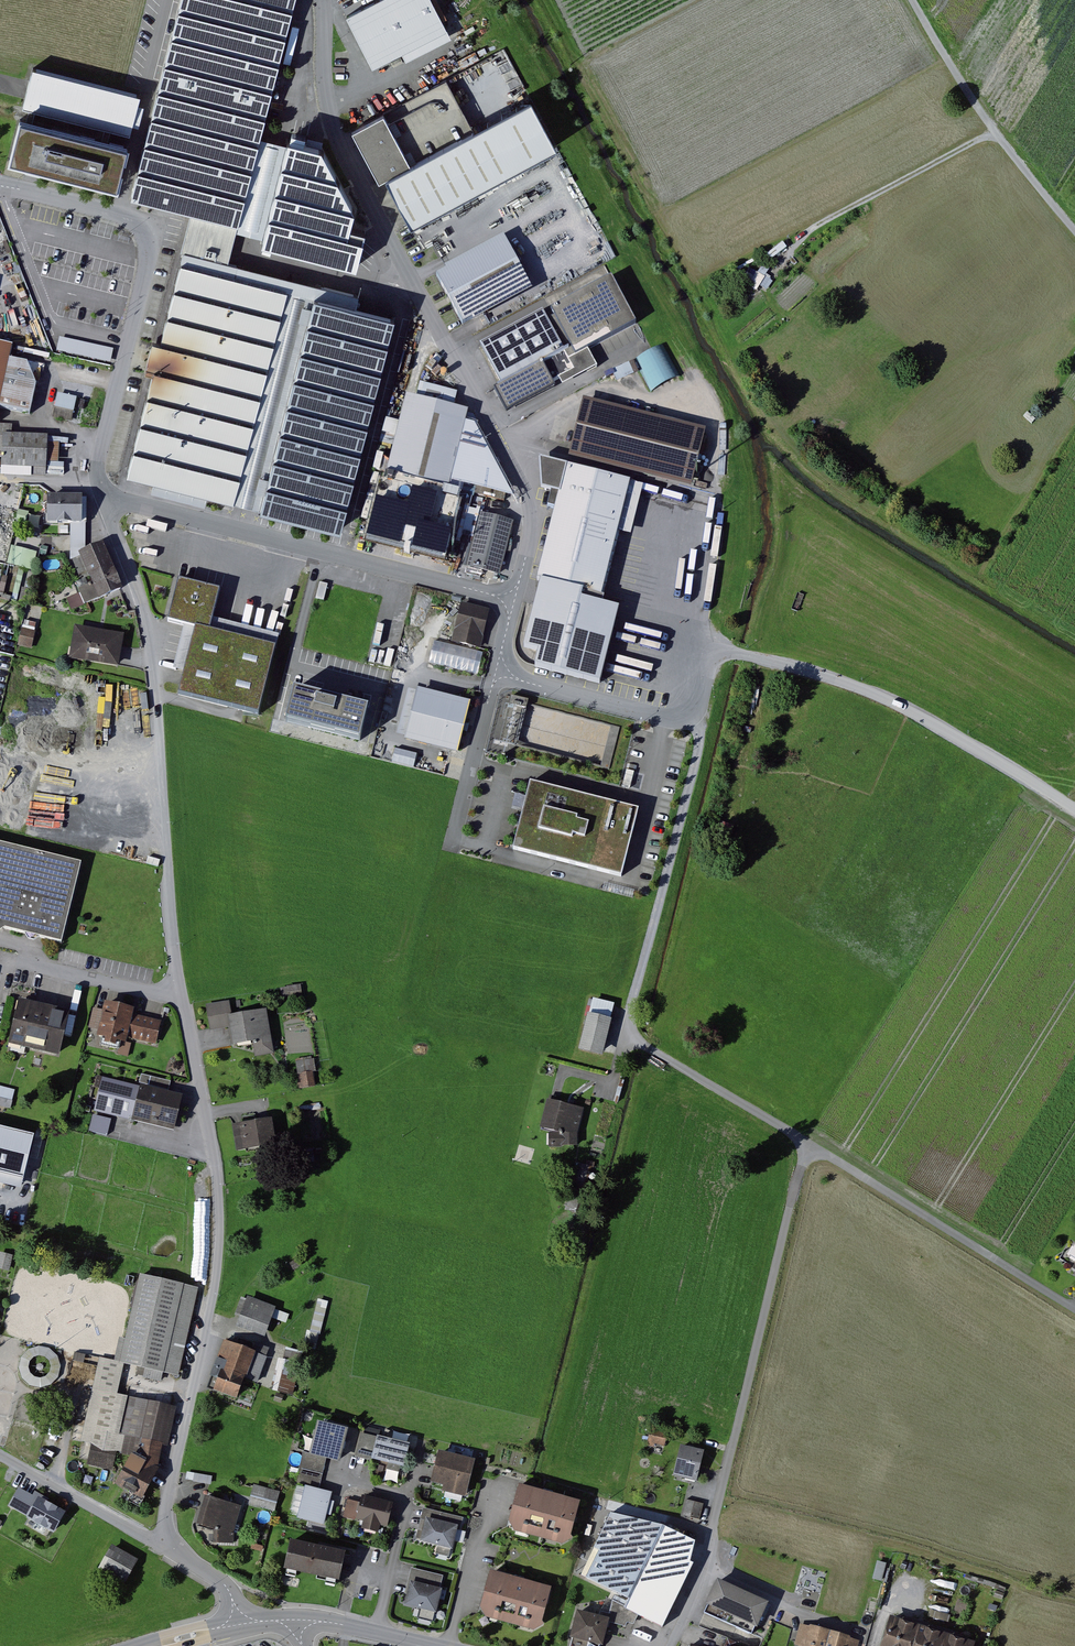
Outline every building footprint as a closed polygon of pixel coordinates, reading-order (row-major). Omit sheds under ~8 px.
[(401,317),(358,306),(361,293),(232,261),(298,0),(183,0),(133,199),(194,214),(128,475),(347,531),(401,317)] [(345,16),(373,70),(404,54),(408,62),(452,39),(431,0),(376,0),(345,16)] [(140,94),(32,68),(22,108),(130,133),(140,94)] [(446,78),(350,131),(378,181),(384,177),(410,225),(553,146),(528,100),(475,129),(446,78)] [(139,104),(134,123),(139,125),(144,105),(139,104)] [(122,145),(14,119),(3,160),(112,187),(122,145)] [(286,134),(261,244),(359,265),(368,226),(353,223),(356,211),(326,143),(286,134)] [(535,289),(506,238),(440,276),(469,326),(535,289)] [(744,275),(756,289),(761,284),(765,289),(770,285),(754,266),(744,275)] [(638,324),(613,278),(553,310),(577,356),(638,324)] [(568,353),(547,313),(483,347),(505,386),(498,390),(511,414),(561,387),(548,364),(568,353)] [(1,422),(5,405),(36,412),(43,383),(34,362),(16,358),(19,345),(11,343),(14,328),(0,324),(0,421),(1,422)] [(59,338),(57,352),(112,360),(114,346),(59,338)] [(651,389),(680,376),(665,344),(613,368),(618,379),(642,368),(651,389)] [(467,435),(472,412),(459,409),(462,394),(426,386),(423,398),(408,395),(389,475),(454,490),(467,435)] [(62,393),(56,417),(76,422),(82,397),(62,393)] [(713,431),(587,398),(572,455),(698,488),(713,431)] [(382,440),(396,442),(398,419),(385,418),(382,440)] [(63,435),(16,433),(16,424),(0,423),(0,451),(5,451),(4,473),(62,475),(63,435)] [(511,488),(485,439),(467,435),(454,490),(507,502),(511,488)] [(648,487),(541,461),(540,493),(559,497),(522,644),(587,662),(625,530),(636,533),(648,487)] [(445,564),(460,503),(380,483),(365,545),(445,564)] [(371,512),(375,487),(369,486),(366,511),(371,512)] [(83,523),(83,495),(48,495),(48,522),(83,523)] [(501,572),(513,523),(483,516),(470,564),(501,572)] [(123,591),(103,544),(79,554),(92,583),(74,591),(82,609),(123,591)] [(41,551),(15,545),(11,563),(36,569),(41,551)] [(2,588),(1,594),(11,596),(18,566),(8,564),(6,572),(0,571),(0,588),(2,588)] [(218,591),(179,581),(167,622),(194,629),(177,695),(258,715),(279,634),(212,617),(218,591)] [(490,610),(464,603),(455,641),(481,648),(490,610)] [(29,606),(17,643),(31,648),(43,610),(29,606)] [(125,665),(131,631),(82,623),(76,657),(125,665)] [(435,639),(430,662),(479,674),(484,652),(435,639)] [(456,755),(469,702),(409,686),(395,740),(456,755)] [(368,707),(293,687),(285,722),(359,741),(368,707)] [(514,749),(525,702),(505,697),(494,744),(514,749)] [(640,809),(529,782),(513,850),(624,877),(640,809)] [(89,863),(0,841),(0,928),(69,945),(89,863)] [(616,1004),(593,998),(579,1051),(603,1057),(616,1004)] [(78,1010),(27,999),(17,1045),(68,1056),(78,1010)] [(141,1007),(112,1000),(103,1038),(132,1045),(134,1039),(160,1045),(165,1021),(139,1015),(141,1007)] [(235,1001),(209,1004),(212,1029),(232,1027),(234,1045),(273,1041),(269,1010),(237,1014),(235,1001)] [(299,1087),(315,1086),(314,1057),(298,1058),(299,1087)] [(188,1096),(173,1092),(176,1080),(155,1076),(152,1088),(101,1076),(98,1088),(106,1090),(101,1110),(180,1129),(188,1096)] [(0,1084),(0,1104),(15,1108),(19,1088),(0,1084)] [(559,1133),(579,1137),(586,1109),(549,1101),(543,1129),(559,1133)] [(89,1130),(108,1135),(112,1118),(93,1114),(89,1130)] [(275,1122),(234,1125),(237,1153),(277,1150),(275,1122)] [(41,1132),(0,1123),(0,1179),(28,1185),(30,1177),(35,1158),(41,1132)] [(579,1146),(579,1137),(559,1133),(550,1133),(551,1148),(579,1146)] [(589,1166),(578,1163),(571,1188),(582,1191),(589,1166)] [(193,1180),(194,1208),(187,1208),(187,1221),(194,1221),(194,1257),(210,1257),(210,1180),(193,1180)] [(169,1445),(178,1405),(118,1392),(125,1363),(140,1366),(138,1375),(162,1380),(164,1372),(180,1375),(200,1287),(141,1274),(122,1359),(102,1354),(83,1441),(94,1443),(90,1463),(121,1469),(115,1479),(143,1495),(159,1466),(164,1444),(169,1445)] [(278,1306),(249,1295),(238,1323),(268,1334),(278,1306)] [(238,1397),(246,1376),(259,1381),(272,1347),(257,1341),(255,1348),(233,1340),(215,1388),(238,1397)] [(306,1350),(288,1346),(275,1402),(293,1406),(306,1350)] [(59,1384),(59,1348),(23,1348),(23,1384),(59,1384)] [(339,1461),(347,1426),(316,1419),(308,1453),(329,1458),(339,1461)] [(668,1433),(652,1429),(649,1442),(665,1446),(668,1433)] [(371,1460),(377,1434),(363,1431),(357,1457),(371,1460)] [(410,1442),(377,1434),(371,1460),(404,1468),(410,1442)] [(695,1481),(703,1450),(682,1445),(674,1476),(695,1481)] [(466,1496),(475,1458),(438,1449),(430,1481),(443,1484),(442,1490),(466,1496)] [(301,1467),(325,1473),(329,1458),(308,1453),(304,1453),(301,1467)] [(322,1489),(325,1473),(301,1467),(297,1483),(305,1485),(322,1489)] [(582,1498),(520,1482),(509,1527),(570,1543),(582,1498)] [(281,1490),(256,1484),(251,1505),(275,1511),(281,1490)] [(296,1485),(291,1515),(298,1516),(303,1486),(296,1485)] [(322,1489),(305,1485),(298,1517),(327,1524),(335,1492),(322,1489)] [(54,1534),(68,1511),(37,1493),(35,1497),(20,1489),(12,1504),(29,1514),(27,1518),(54,1534)] [(394,1502),(364,1495),(359,1518),(388,1525),(394,1502)] [(234,1544),(244,1505),(205,1496),(198,1523),(216,1528),(214,1539),(234,1544)] [(683,1514),(700,1518),(704,1503),(687,1498),(683,1514)] [(423,1516),(427,1517),(459,1524),(458,1528),(463,1529),(466,1516),(425,1507),(423,1516)] [(588,1578),(617,1592),(629,1598),(625,1607),(640,1614),(663,1625),(694,1563),(680,1556),(690,1537),(666,1526),(612,1512),(595,1547),(601,1551),(588,1578)] [(458,1528),(459,1524),(427,1517),(421,1541),(454,1549),(458,1528)] [(336,1581),(344,1549),(289,1537),(282,1570),(336,1581)] [(138,1558),(114,1545),(101,1568),(125,1582),(138,1558)] [(877,1560),(874,1578),(883,1579),(886,1561),(877,1560)] [(413,1567),(410,1579),(443,1586),(445,1574),(413,1567)] [(543,1629),(555,1586),(489,1569),(478,1612),(543,1629)] [(758,1632),(773,1603),(722,1578),(708,1607),(758,1632)] [(437,1611),(443,1586),(410,1579),(405,1604),(437,1611)] [(636,1624),(640,1614),(625,1607),(629,1598),(617,1592),(610,1615),(609,1620),(628,1625),(629,1620),(636,1624)] [(609,1620),(610,1615),(579,1608),(572,1637),(604,1643),(609,1620)] [(892,1614),(883,1645),(916,1645),(923,1624),(892,1614)] [(833,1630),(803,1621),(797,1643),(804,1645),(828,1645),(833,1630)] [(923,1624),(916,1645),(946,1645),(950,1632),(923,1624)] [(833,1630),(828,1645),(861,1645),(863,1639),(833,1630)] [(950,1632),(946,1645),(976,1645),(978,1641),(950,1632)]
